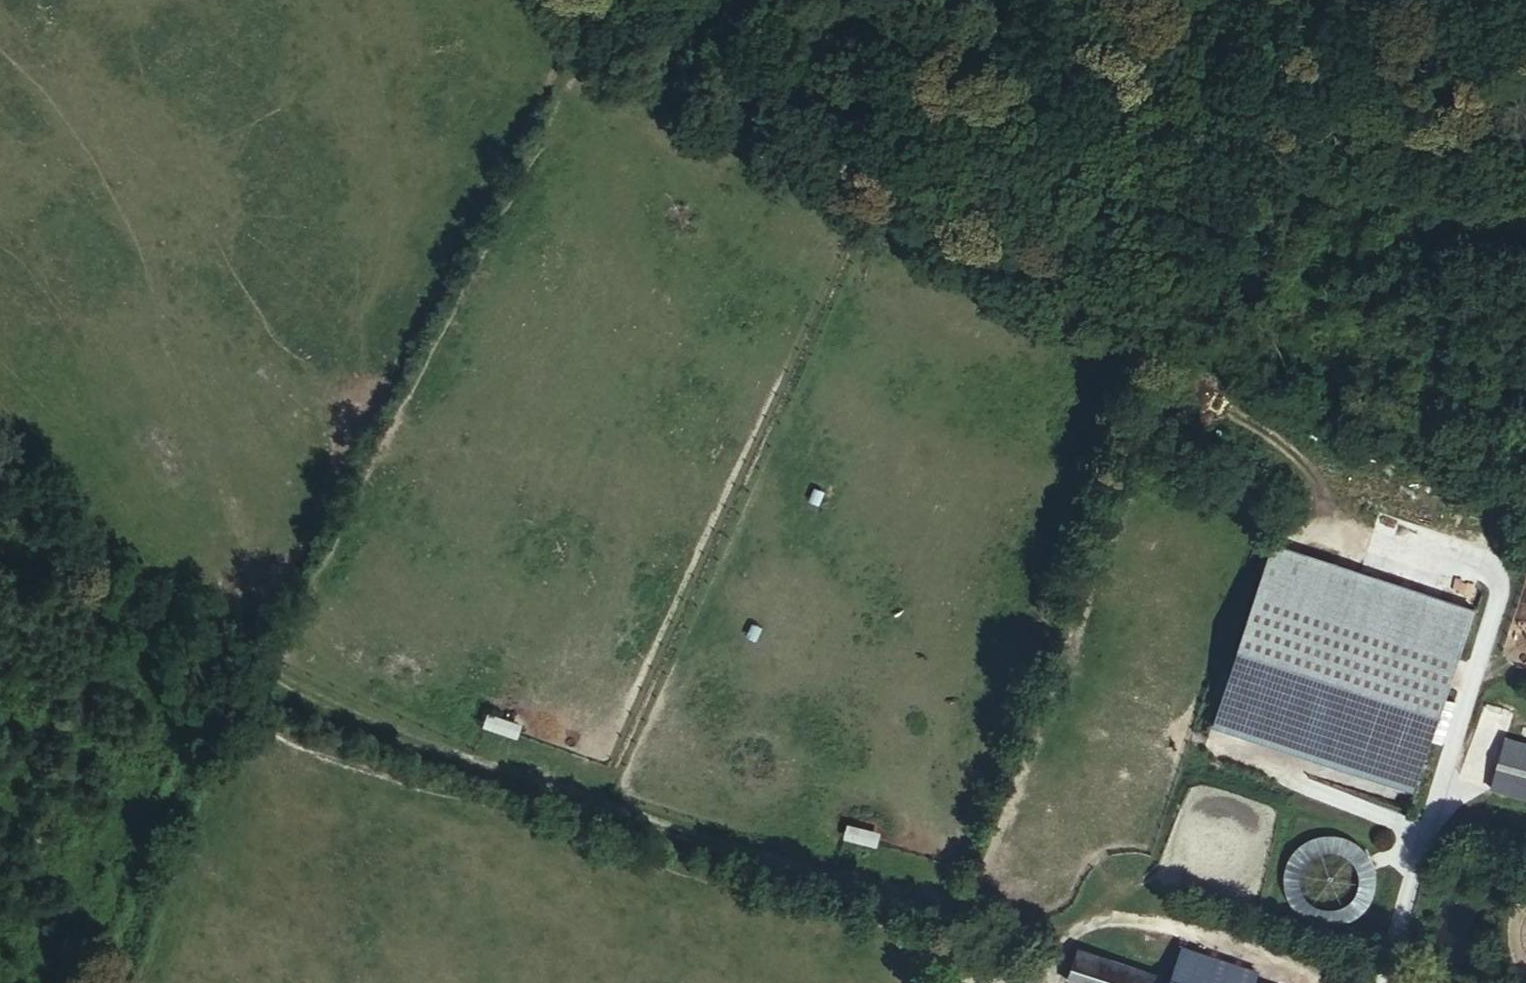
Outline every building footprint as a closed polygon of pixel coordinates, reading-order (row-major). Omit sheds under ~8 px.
[(1482,611),(1283,540),(1218,722),(1247,732),(1251,720),(1421,781),(1482,611)] [(489,707),(484,724),(518,735),(524,718),(489,707)] [(1251,720),(1247,732),(1417,793),(1421,781),(1251,720)] [(1525,798),(1525,738),(1506,733),(1490,788),(1525,798)] [(876,846),(882,828),(849,816),(842,834),(876,846)] [(1114,958),(1078,945),(1069,974),(1094,982),(1106,982),(1114,958)] [(1170,978),(1114,958),(1106,982),(1168,982),(1170,978)] [(1171,973),(1170,978),(1168,982),(1199,982),(1171,973)]
